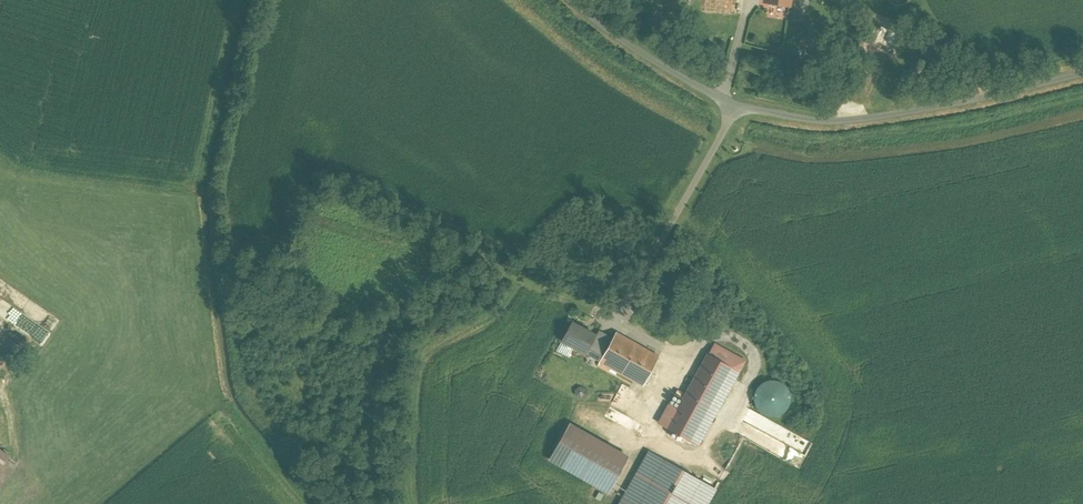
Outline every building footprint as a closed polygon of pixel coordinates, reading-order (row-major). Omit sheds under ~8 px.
[(706,11),(736,14),(738,0),(708,0),(706,11)] [(679,306),(666,298),(661,306),(674,314),(679,306)] [(587,354),(600,361),(606,352),(591,344),(595,337),(573,324),(563,341),(587,355),(587,354)] [(616,333),(606,352),(600,361),(600,362),(644,387),(659,357),(616,333)] [(746,362),(715,345),(679,410),(672,404),(659,424),(698,446),(746,362)] [(628,455),(569,423),(549,461),(610,495),(628,455)] [(10,456),(0,449),(0,470),(10,456)] [(650,449),(617,503),(708,503),(717,489),(650,449)]
